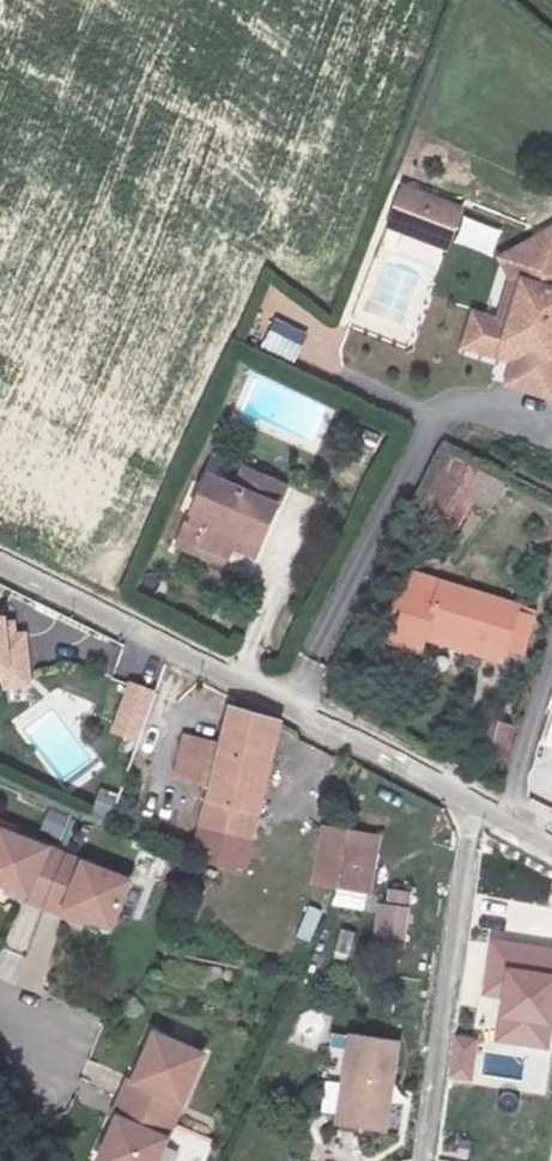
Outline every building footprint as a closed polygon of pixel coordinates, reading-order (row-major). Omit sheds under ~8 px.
[(466,210),(405,184),(387,224),(451,249),(466,210)] [(542,387),(551,356),(551,312),(551,311),(551,310),(551,231),(545,218),(530,225),(526,237),(502,250),(513,270),(499,313),(490,311),(474,305),(464,338),(485,344),(492,341),(505,345),(496,372),(542,387)] [(526,237),(530,225),(490,247),(503,271),(490,311),(499,313),(513,270),(502,250),(526,237)] [(263,348),(297,361),(309,332),(275,319),(263,348)] [(494,510),(506,478),(450,457),(438,489),(494,510)] [(260,560),(289,488),(244,470),(234,494),(208,484),(185,543),(229,560),(233,549),(260,560)] [(400,571),(380,611),(496,653),(492,665),(513,672),(532,614),(400,571)] [(0,616),(0,673),(2,687),(31,684),(28,634),(3,616),(0,616)] [(158,692),(134,684),(116,733),(140,741),(158,692)] [(223,751),(211,795),(258,807),(281,719),(234,707),(223,751)] [(509,753),(517,725),(499,721),(491,749),(509,753)] [(211,795),(223,751),(189,742),(178,786),(211,795)] [(258,807),(211,795),(204,821),(251,833),(258,807)] [(7,824),(0,842),(0,874),(35,887),(33,891),(52,898),(72,905),(73,901),(118,917),(135,871),(71,847),(7,824)] [(380,838),(326,827),(314,885),(367,897),(380,838)] [(25,951),(40,908),(24,903),(9,946),(25,951)] [(376,938),(410,939),(411,905),(377,904),(376,938)] [(517,978),(512,1024),(551,1029),(551,983),(517,978)] [(395,1036),(346,1030),(334,1121),(382,1128),(395,1036)] [(480,1034),(453,1034),(452,1078),(479,1078),(480,1034)] [(211,1055),(162,1035),(144,1078),(140,1077),(132,1095),(123,1114),(128,1116),(109,1160),(112,1160),(166,1160),(184,1118),(211,1055)] [(213,1137),(182,1127),(171,1160),(205,1160),(213,1137)]
